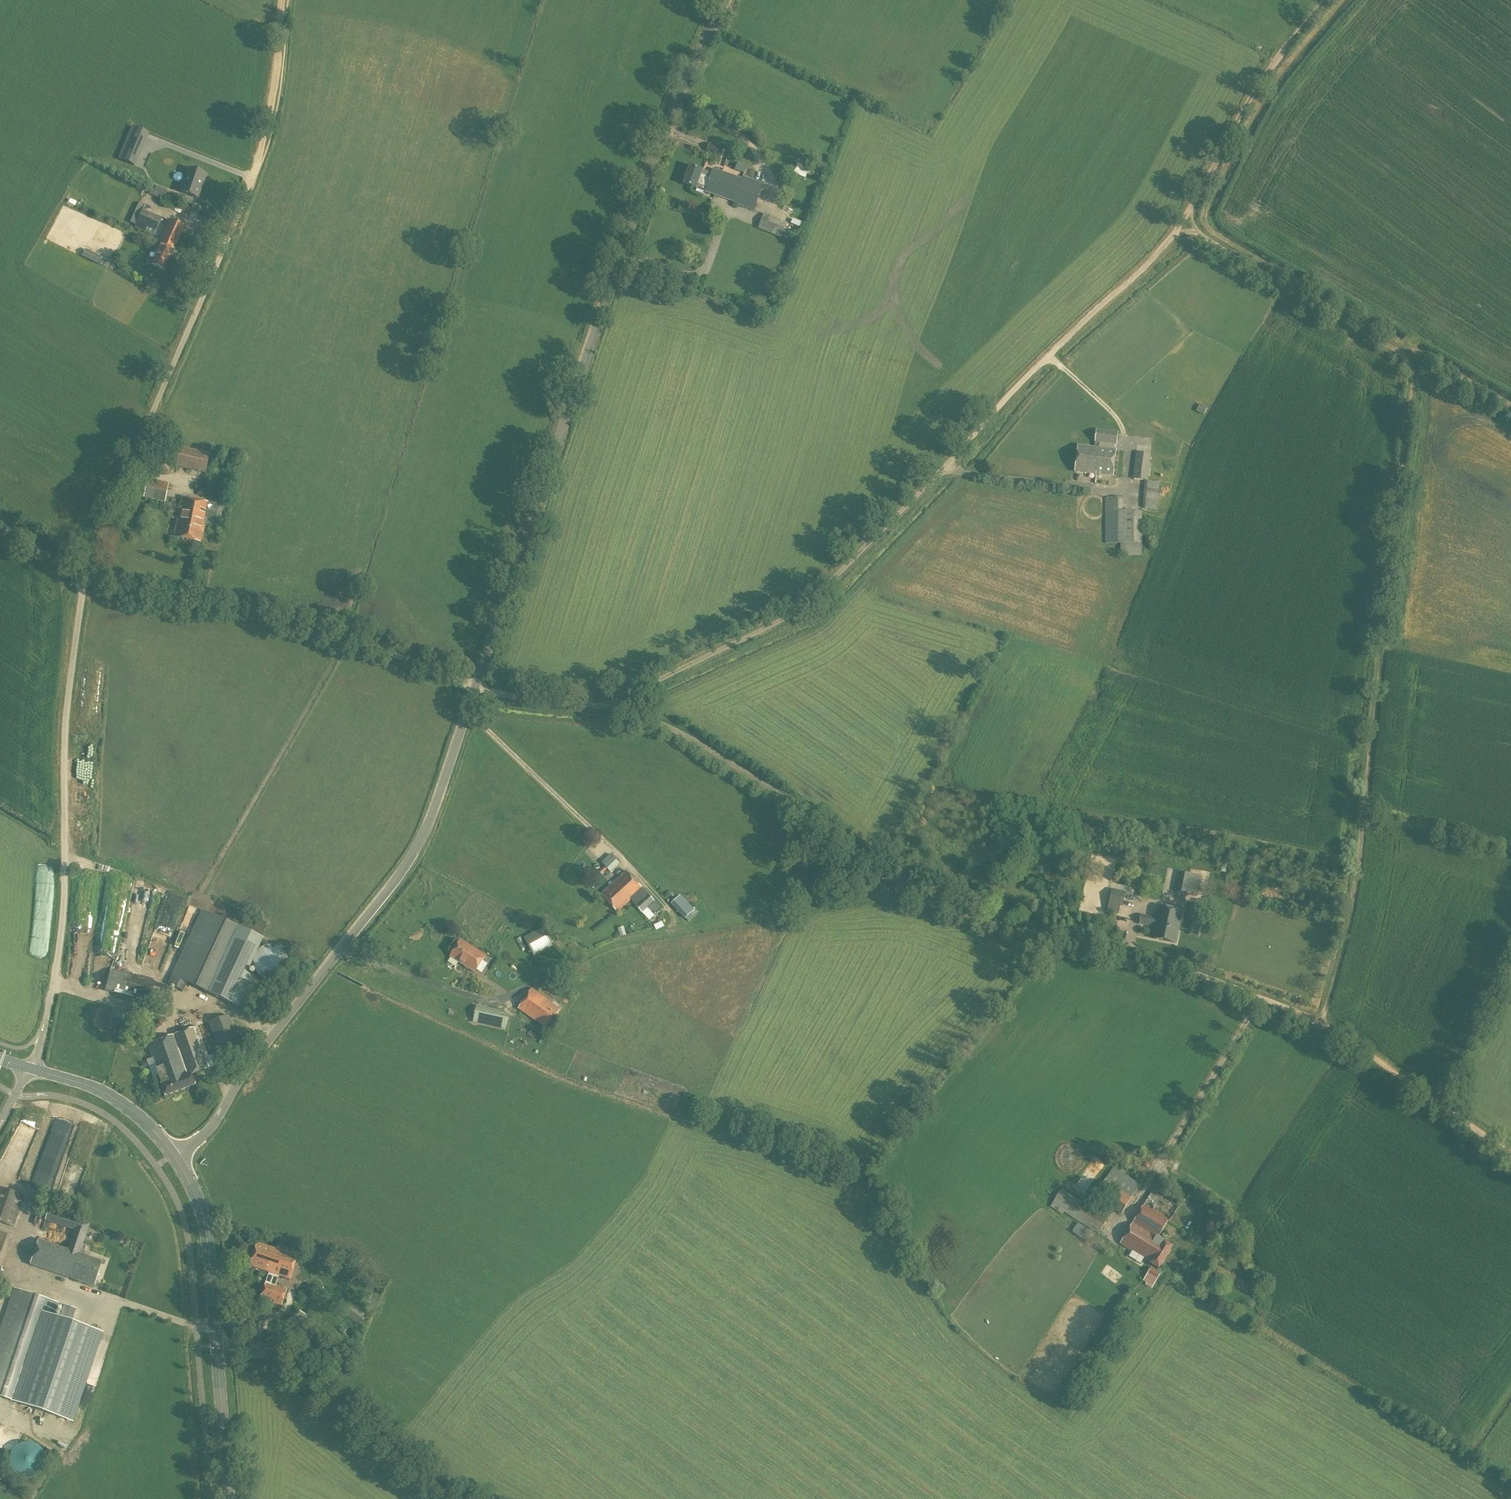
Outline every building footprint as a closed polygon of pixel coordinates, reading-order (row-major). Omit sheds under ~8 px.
[(135,166),(149,133),(132,126),(118,159),(135,166)] [(722,157),(724,149),(710,144),(707,152),(722,157)] [(798,164),(794,174),(805,179),(810,169),(798,164)] [(702,175),(703,171),(691,166),(684,184),(697,188),(698,184),(702,175)] [(198,198),(207,174),(187,167),(179,192),(198,198)] [(698,184),(707,187),(705,192),(734,202),(733,204),(754,211),(764,184),(743,176),(742,179),(713,168),(710,178),(702,175),(698,184)] [(138,204),(136,210),(141,213),(142,211),(144,207),(138,204)] [(781,238),(788,223),(764,214),(758,229),(781,238)] [(171,258),(185,226),(169,219),(156,249),(158,250),(151,265),(163,270),(169,257),(171,258)] [(102,257),(85,249),(82,257),(98,265),(102,257)] [(1200,405),(1198,411),(1204,414),(1207,408),(1200,405)] [(1119,442),(1119,430),(1097,430),(1097,442),(1119,442)] [(1091,473),(1095,447),(1078,445),(1075,471),(1091,473)] [(205,472),(209,454),(179,448),(176,466),(205,472)] [(1133,480),(1148,481),(1151,454),(1135,453),(1133,480)] [(165,502),(168,484),(147,479),(143,497),(165,502)] [(208,503),(181,498),(174,537),(201,542),(204,524),(219,527),(223,506),(208,503)] [(1123,511),(1122,498),(1105,498),(1105,544),(1142,544),(1142,511),(1133,511),(1133,510),(1123,511)] [(610,871),(619,864),(611,855),(602,862),(610,871)] [(632,900),(642,890),(626,872),(602,895),(618,912),(632,900)] [(1197,897),(1201,877),(1180,873),(1176,892),(1197,897)] [(642,890),(632,900),(644,913),(648,909),(656,915),(661,910),(642,890)] [(1123,906),(1125,893),(1113,890),(1110,904),(1123,906)] [(697,913),(680,895),(671,904),(685,919),(686,918),(689,922),(697,913)] [(1177,943),(1183,912),(1160,907),(1158,918),(1142,915),(1140,924),(1156,928),(1154,938),(1177,943)] [(245,1003),(256,979),(245,974),(260,938),(202,910),(168,984),(182,991),(186,982),(236,1006),(245,1003)] [(662,921),(654,925),(656,930),(664,926),(662,921)] [(548,927),(526,935),(533,955),(556,947),(548,927)] [(624,927),(618,928),(620,937),(626,935),(624,927)] [(1191,928),(1190,935),(1198,937),(1199,930),(1191,928)] [(476,973),(486,957),(462,941),(451,958),(476,973)] [(269,980),(272,979),(275,979),(278,978),(280,976),(282,974),(284,972),(286,969),(287,966),(287,963),(287,960),(286,957),(285,955),(284,952),(282,950),(280,948),(277,946),(275,945),(272,945),(269,945),(266,945),(263,946),(260,947),(258,949),(256,951),(255,954),(253,956),(253,959),(252,962),(253,965),(253,968),(255,971),(256,973),(258,975),(261,977),(263,978),(266,979),(269,980)] [(148,1003),(154,981),(110,969),(104,990),(148,1003)] [(548,1028),(561,1009),(534,990),(520,1010),(548,1028)] [(506,1030),(509,1016),(501,1014),(501,1011),(477,1006),(473,1023),(506,1030)] [(126,1035),(133,1017),(113,1009),(105,1027),(126,1035)] [(219,1053),(239,1046),(228,1015),(208,1022),(219,1053)] [(208,1056),(198,1026),(146,1045),(165,1096),(194,1086),(190,1075),(217,1065),(213,1054),(208,1056)] [(1121,1214),(1141,1185),(1114,1167),(1095,1195),(1121,1214)] [(23,1196),(0,1188),(0,1222),(13,1227),(23,1196)] [(1062,1215),(1068,1206),(1056,1198),(1050,1207),(1062,1215)] [(1170,1220),(1145,1205),(1121,1244),(1160,1269),(1174,1246),(1159,1237),(1170,1220)] [(79,1254),(89,1224),(48,1209),(44,1220),(73,1230),(67,1249),(39,1240),(31,1264),(94,1286),(102,1261),(79,1254)] [(1090,1229),(1098,1234),(1104,1225),(1096,1220),(1090,1229)] [(1073,1231),(1082,1237),(1087,1228),(1078,1223),(1073,1231)] [(268,1272),(279,1276),(290,1279),(297,1256),(257,1243),(250,1266),(268,1272)] [(1233,1284),(1237,1277),(1219,1266),(1215,1273),(1233,1284)] [(1161,1280),(1164,1275),(1151,1267),(1143,1281),(1147,1283),(1146,1285),(1151,1289),(1158,1278),(1161,1280)] [(279,1276),(268,1272),(260,1300),(280,1306),(286,1289),(276,1285),(279,1276)] [(103,1332),(72,1323),(76,1309),(63,1305),(59,1318),(54,1316),(59,1303),(14,1288),(0,1327),(0,1397),(73,1422),(103,1332)] [(358,1324),(365,1315),(349,1303),(342,1313),(358,1324)] [(26,1479),(29,1478),(32,1478),(35,1477),(37,1475),(40,1473),(42,1470),(43,1468),(44,1465),(44,1462),(44,1459),(44,1456),(43,1453),(41,1450),(39,1448),(37,1446),(34,1445),(32,1443),(29,1443),(26,1443),(23,1443),(20,1444),(17,1446),(15,1447),(13,1450),(11,1452),(10,1455),(9,1458),(9,1461),(9,1464),(10,1467),(11,1469),(13,1472),(15,1474),(17,1476),(20,1477),(23,1478),(26,1479)]
